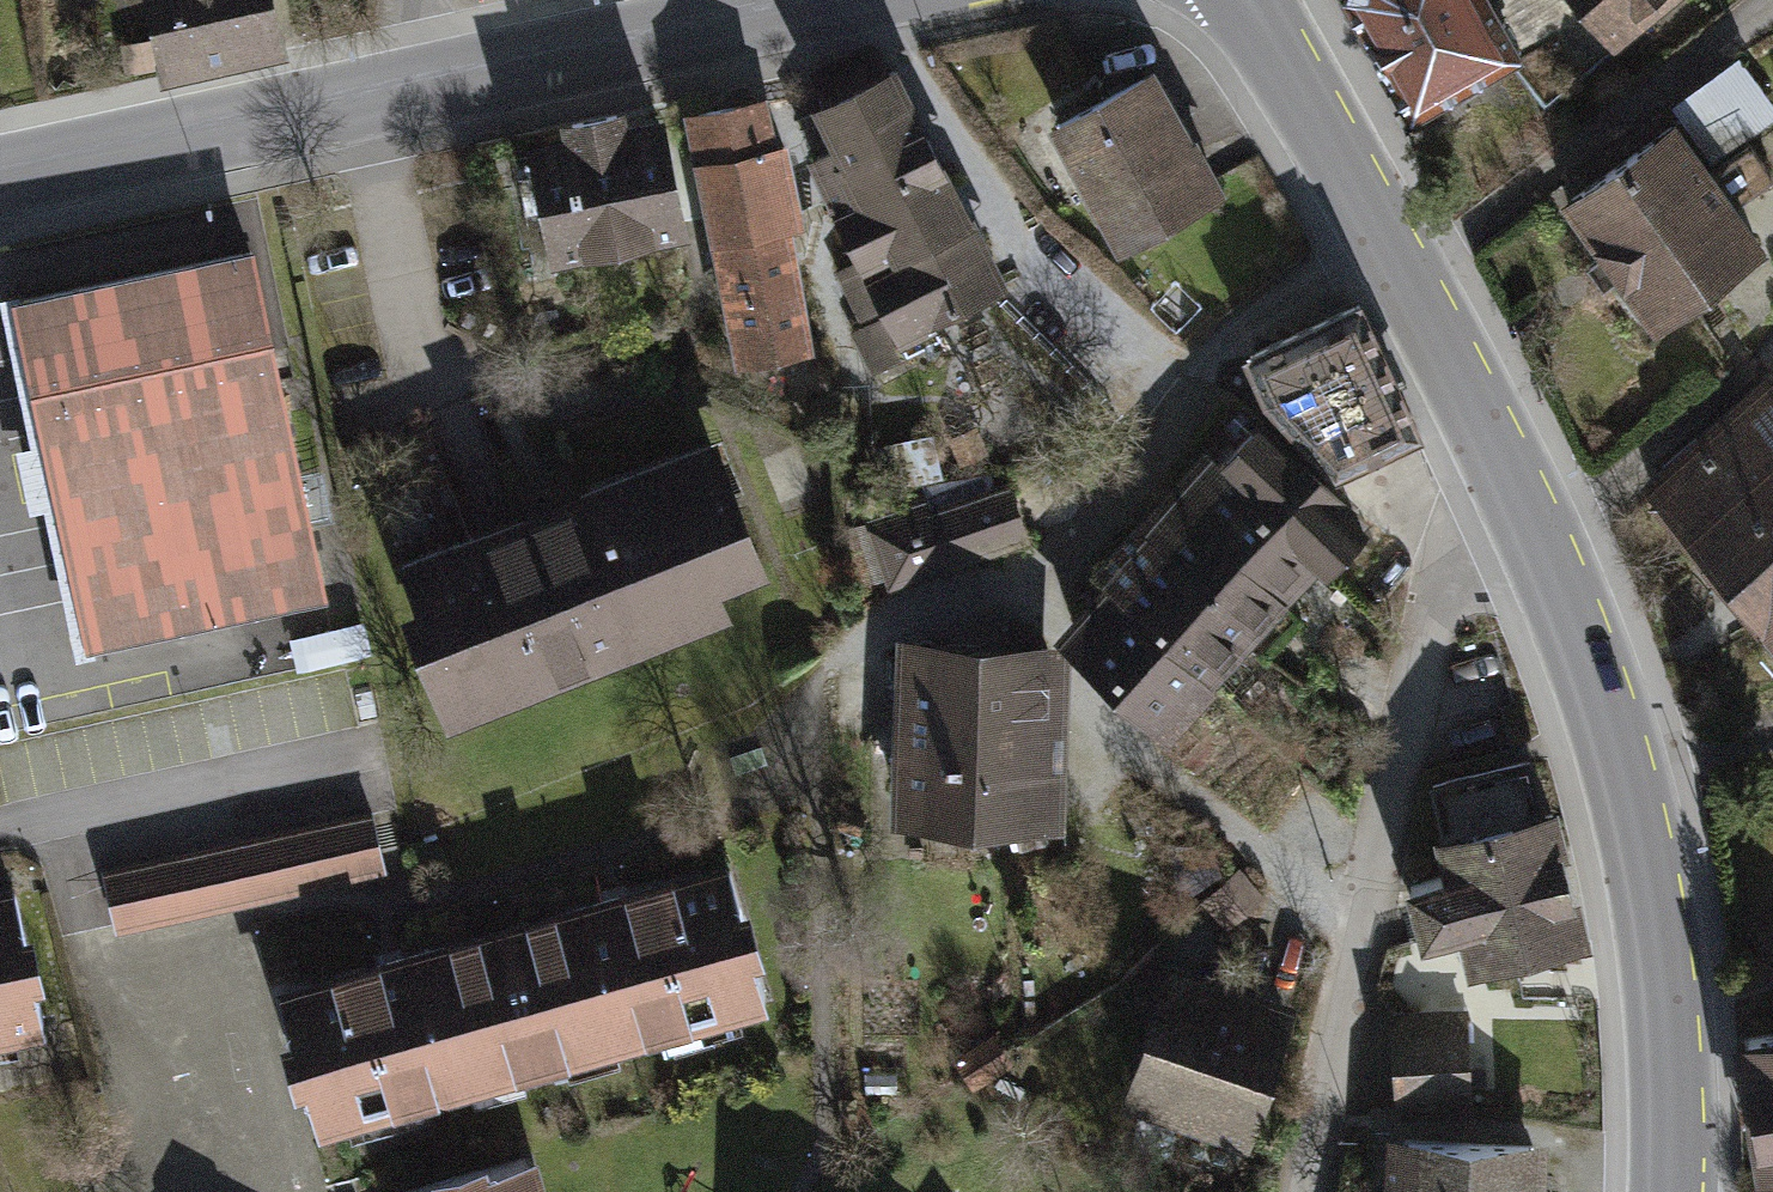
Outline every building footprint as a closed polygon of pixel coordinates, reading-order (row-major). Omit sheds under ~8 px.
[(167,63),(275,39),(267,0),(153,0),(167,63)] [(1412,111),(1506,56),(1544,102),(1618,43),(1608,31),(1647,0),(1349,0),(1412,111)] [(1673,103),(1717,160),(1772,116),(1772,93),(1740,51),(1673,103)] [(844,142),(811,158),(838,213),(899,334),(996,286),(891,75),(866,87),(849,52),(809,72),(844,142)] [(1143,79),(1058,125),(1122,240),(1216,189),(1192,145),(1182,150),(1143,79)] [(757,104),(699,114),(722,231),(717,232),(741,354),(804,342),(783,221),(780,221),(778,212),(795,209),(783,147),(766,150),(757,104)] [(574,140),(537,148),(558,248),(678,223),(658,123),(619,131),(615,114),(571,124),(574,140)] [(1671,126),(1571,198),(1607,247),(1602,251),(1617,270),(1621,267),(1657,316),(1756,243),(1729,206),(1772,175),(1748,142),(1705,173),(1671,126)] [(250,251),(16,299),(28,354),(69,550),(87,640),(321,591),(250,251)] [(1416,430),(1358,304),(1250,355),(1267,395),(1334,468),(1416,430)] [(1654,493),(1708,557),(1772,501),(1772,391),(1654,493)] [(1256,424),(1217,464),(1229,478),(1316,555),(1353,514),(1256,424)] [(708,446),(417,559),(435,606),(420,612),(456,705),(508,685),(501,668),(542,652),(549,669),(598,650),(591,632),(616,622),(623,640),(673,621),(666,603),(712,585),(708,575),(752,558),(708,446)] [(1229,478),(1217,464),(1208,457),(1157,513),(1215,568),(1230,551),(1277,596),(1316,555),(1229,478)] [(1025,536),(1007,485),(918,516),(913,503),(876,515),(896,572),(927,562),(929,568),(1025,536)] [(1708,557),(1765,621),(1772,614),(1772,501),(1708,557)] [(1208,671),(1277,596),(1230,551),(1215,568),(1157,513),(1100,575),(1109,583),(1205,669),(1208,671)] [(1205,669),(1109,583),(1075,618),(1089,629),(1080,640),(1163,716),(1205,669)] [(1765,621),(1772,631),(1772,614),(1765,621)] [(979,647),(914,644),(909,815),(1043,819),(1045,762),(976,759),(979,647)] [(1047,649),(979,647),(976,759),(1045,762),(1047,649)] [(1541,816),(1527,761),(1430,784),(1452,872),(1409,883),(1422,938),(1466,927),(1474,959),(1579,933),(1550,813),(1541,816)] [(383,867),(372,816),(102,874),(114,925),(383,867)] [(729,870),(505,935),(540,1057),(765,992),(729,870)] [(0,897),(0,1055),(14,1052),(9,1026),(41,1019),(14,893),(0,897)] [(280,996),(315,1120),(540,1057),(505,935),(280,996)] [(1169,980),(1133,1086),(1250,1125),(1285,1019),(1169,980)] [(1469,1110),(1463,1013),(1392,1018),(1398,1115),(1469,1110)] [(1767,1175),(1772,1174),(1772,1034),(1744,1039),(1767,1175)] [(1468,1145),(1405,1143),(1402,1191),(1466,1191),(1468,1145)] [(1468,1145),(1466,1191),(1530,1191),(1532,1148),(1468,1145)] [(525,1157),(400,1191),(534,1191),(525,1157)]
